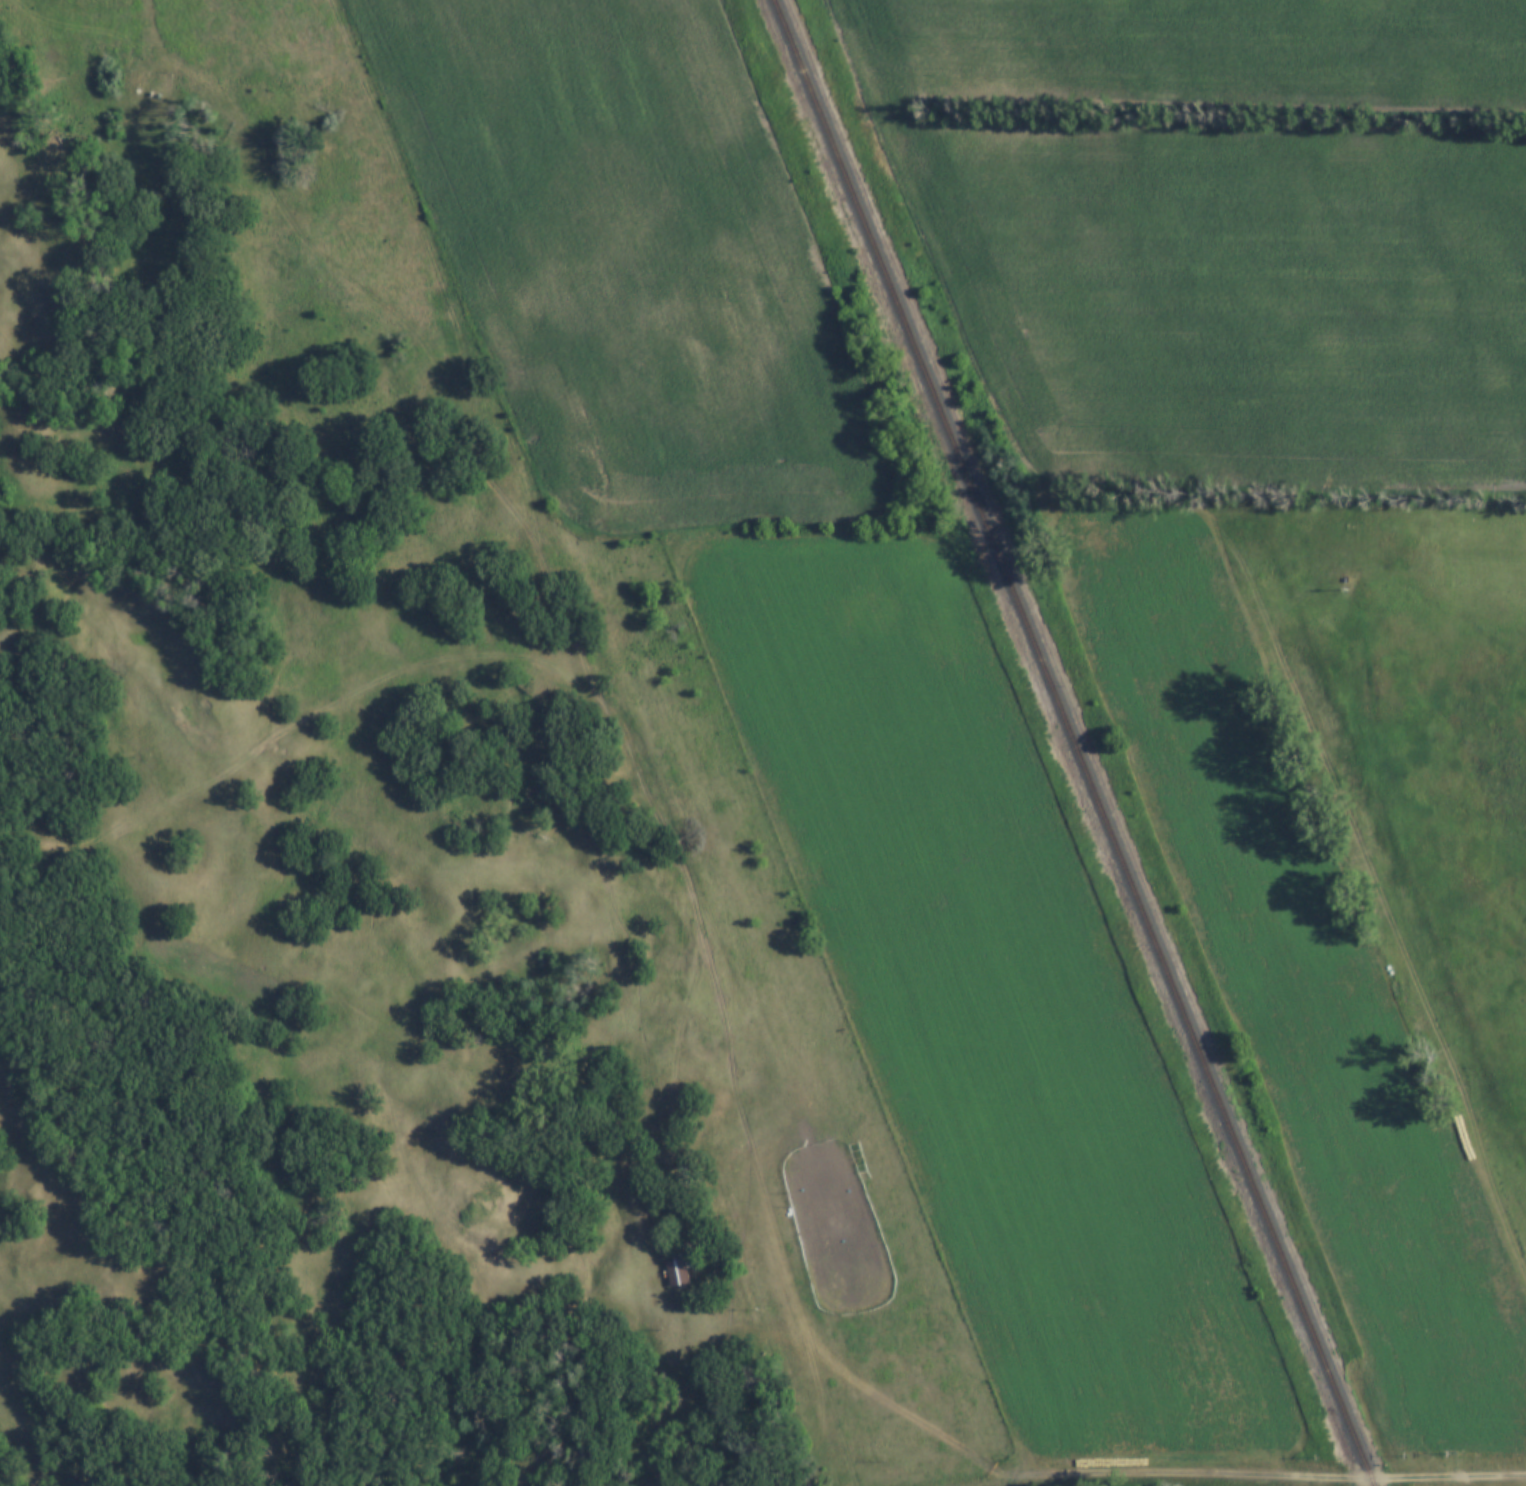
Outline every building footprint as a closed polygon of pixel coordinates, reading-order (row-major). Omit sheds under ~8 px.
[(689,1283),(684,1258),(665,1262),(670,1287),(689,1283)]
